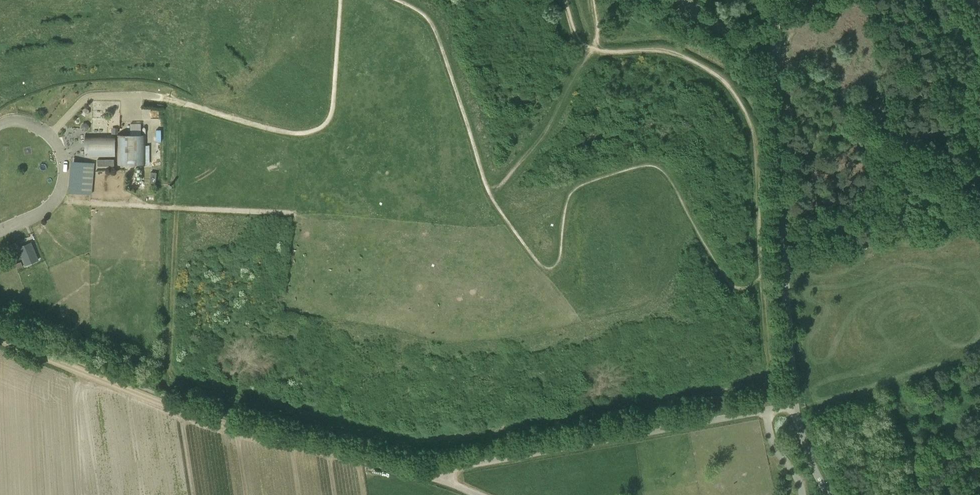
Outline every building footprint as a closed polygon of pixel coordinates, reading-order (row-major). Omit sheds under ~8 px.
[(85,157),(116,156),(116,135),(85,135),(85,157)] [(117,165),(146,164),(145,135),(117,135),(117,165)] [(72,190),(71,192),(73,193),(91,194),(93,164),(93,163),(74,162),(73,175),(72,190)] [(30,243),(19,248),(25,264),(37,260),(30,243)]
